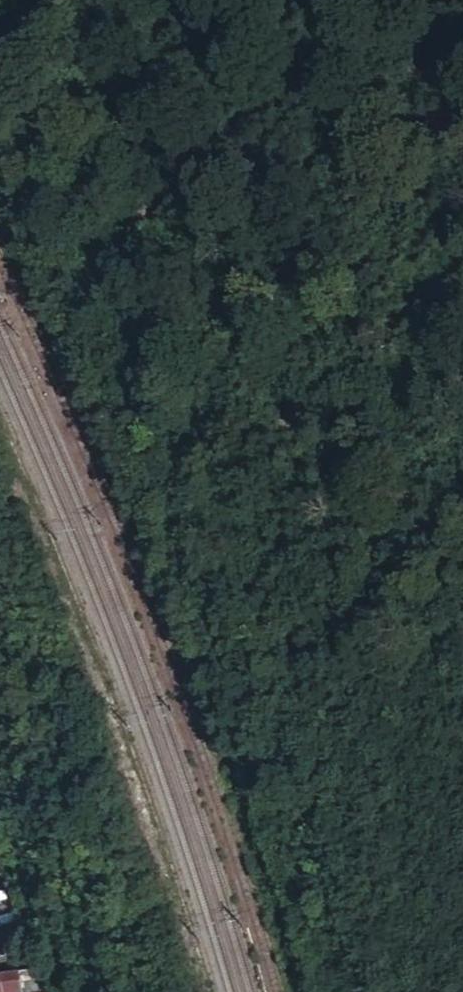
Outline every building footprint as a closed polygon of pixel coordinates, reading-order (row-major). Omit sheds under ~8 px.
[(51,989),(63,955),(0,974),(0,991),(32,991),(35,991),(36,991),(52,991),(51,989)]
